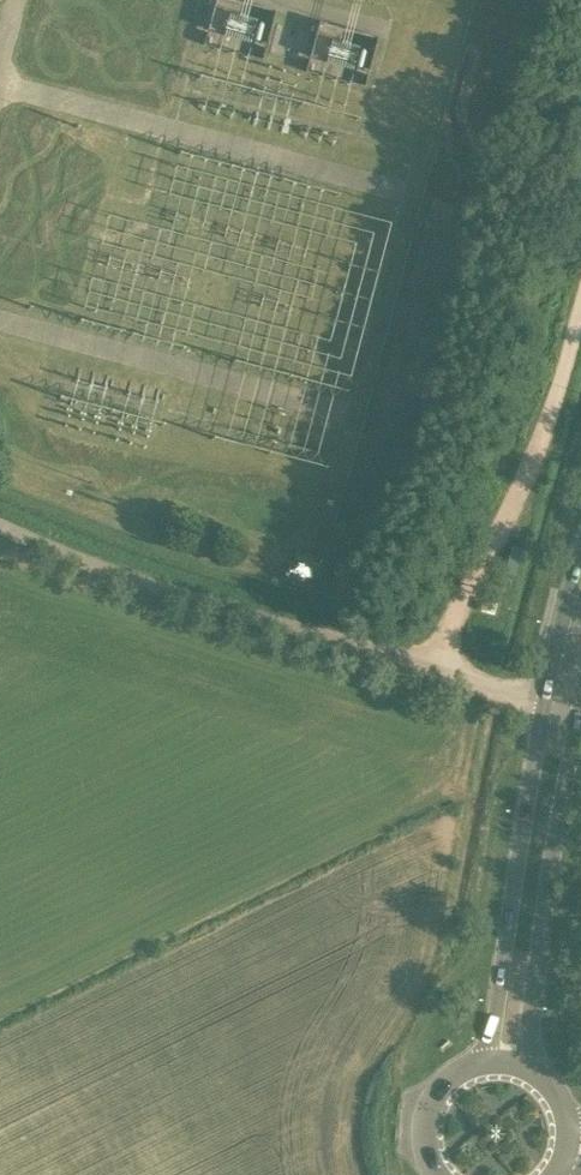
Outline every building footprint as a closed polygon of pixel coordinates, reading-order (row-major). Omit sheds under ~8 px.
[(244,0),(217,0),(205,45),(261,59),(275,8),(244,0)] [(376,35),(321,21),(307,72),(363,87),(376,35)]
